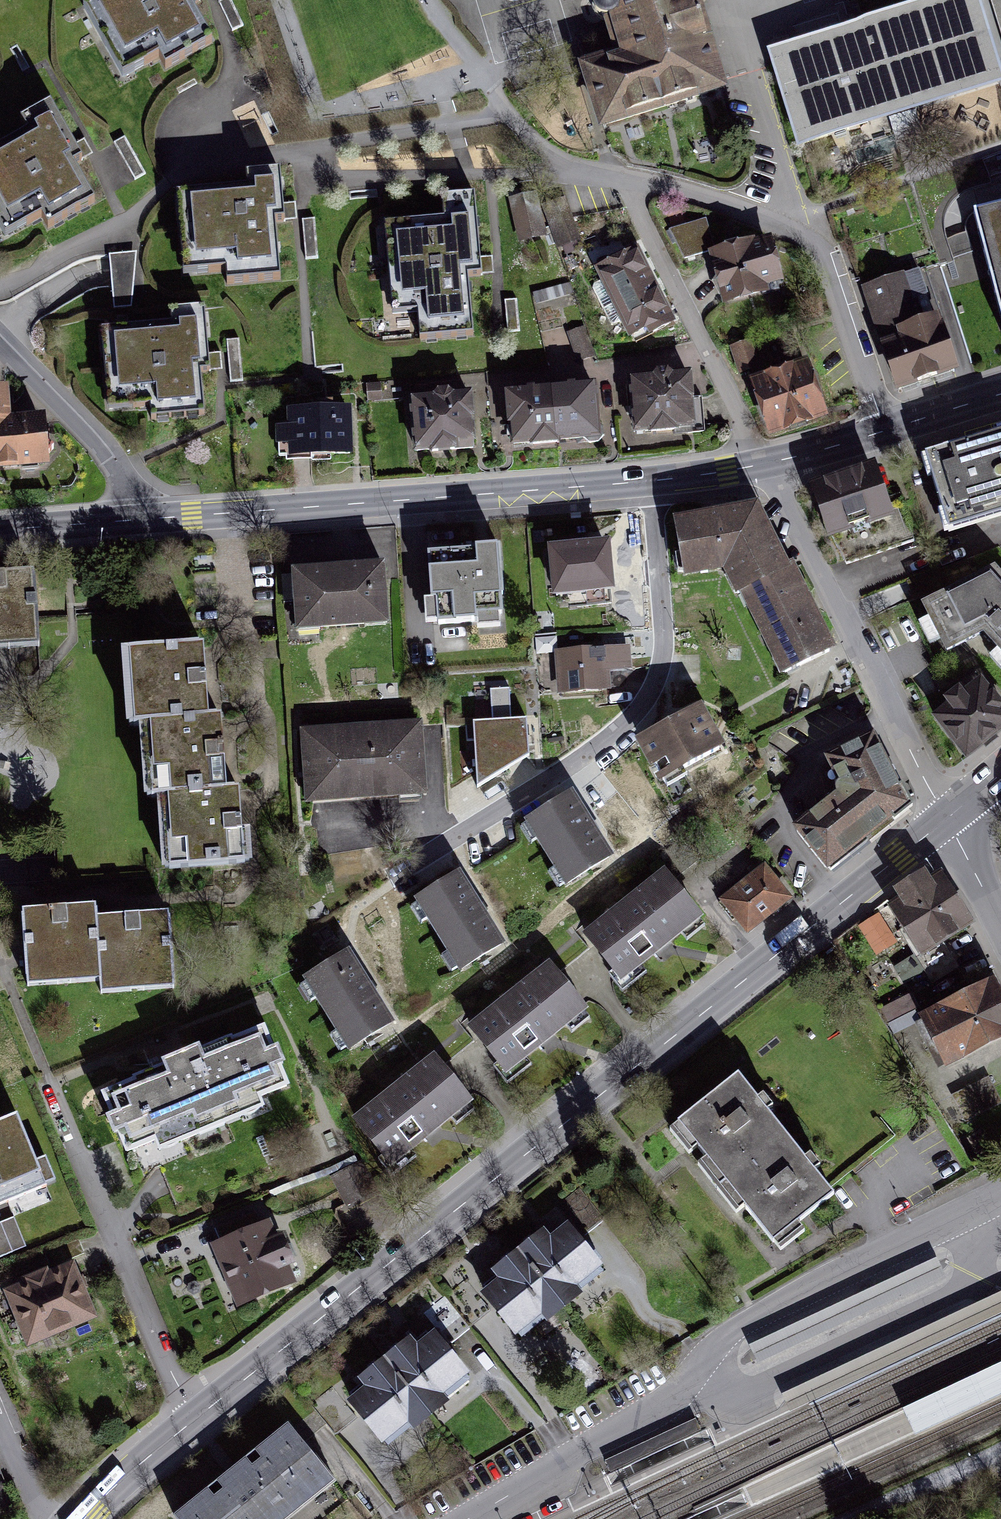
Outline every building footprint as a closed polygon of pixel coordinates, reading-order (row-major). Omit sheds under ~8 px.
[(85,11),(119,70),(160,47),(168,62),(212,37),(194,7),(202,2),(201,0),(104,0),(85,11)] [(603,125),(720,90),(693,0),(592,0),(592,1),(592,6),(593,9),(594,12),(596,15),(600,19),(605,20),(610,20),(622,59),(586,70),(603,125)] [(773,56),(800,145),(828,136),(825,127),(847,121),(849,130),(1000,84),(986,38),(977,41),(974,30),(983,28),(974,0),(956,0),(863,29),(866,38),(842,45),(839,37),(832,39),(825,41),(828,50),(825,50),(822,41),(773,56)] [(1000,33),(1000,0),(991,0),(1000,33)] [(0,159),(0,217),(6,227),(44,204),(52,217),(87,196),(72,171),(82,165),(46,105),(21,120),(33,140),(0,159)] [(246,190),(173,198),(181,274),(221,270),(222,284),(277,278),(271,222),(283,221),(277,172),(245,175),(246,190)] [(424,315),(425,338),(468,337),(466,280),(479,279),(476,198),(442,199),(443,226),(385,228),(388,316),(424,315)] [(571,198),(525,205),(530,239),(552,235),(555,252),(579,248),(571,198)] [(973,218),(1000,329),(1000,211),(973,218)] [(316,218),(305,218),(304,257),(315,257),(316,218)] [(751,292),(779,285),(769,245),(713,259),(725,307),(753,300),(751,292)] [(630,343),(673,322),(639,251),(595,272),(630,343)] [(110,253),(112,302),(136,301),(134,252),(110,253)] [(896,393),(956,377),(923,275),(869,293),(896,393)] [(155,322),(98,328),(107,408),(146,404),(148,420),(202,414),(197,371),(208,369),(201,308),(169,311),(170,320),(155,322)] [(568,334),(577,362),(591,357),(582,330),(568,334)] [(226,343),(233,379),(244,377),(237,341),(226,343)] [(753,384),(772,441),(827,422),(808,366),(753,384)] [(631,382),(634,434),(692,429),(690,378),(670,378),(666,376),(656,377),(653,380),(631,382)] [(45,471),(42,424),(6,426),(3,391),(0,391),(0,474),(45,471)] [(594,391),(549,394),(552,447),(583,444),(589,448),(598,447),(603,441),(602,431),(596,425),(594,391)] [(525,448),(552,447),(549,394),(504,397),(505,425),(507,425),(508,447),(525,446),(525,448)] [(431,403),(407,405),(409,451),(425,450),(426,452),(470,449),(467,401),(448,402),(445,397),(434,398),(431,403)] [(345,410),(290,411),(291,459),(346,457),(345,410)] [(953,532),(1000,517),(1000,432),(929,454),(953,532)] [(815,493),(834,542),(890,521),(871,472),(815,493)] [(785,678),(829,656),(802,603),(757,511),(720,518),(671,528),(683,581),(731,573),(785,678)] [(604,549),(552,554),(557,599),(608,593),(604,549)] [(498,556),(435,557),(436,605),(499,604),(498,556)] [(380,567),(294,574),(298,629),(384,623),(380,567)] [(5,648),(39,646),(34,572),(0,575),(0,649),(5,648)] [(993,573),(923,609),(947,657),(985,638),(1000,655),(1000,581),(993,573)] [(625,649),(558,654),(561,694),(607,691),(605,671),(626,670),(626,658),(625,649)] [(140,727),(145,801),(159,800),(163,872),(242,867),(240,834),(238,794),(224,795),(222,763),(219,721),(206,722),(204,690),(202,651),(120,656),(125,728),(140,727)] [(1000,731),(1000,708),(980,682),(935,719),(967,759),(1000,731)] [(665,725),(639,738),(660,780),(717,752),(695,709),(665,725)] [(527,723),(472,725),(475,796),(528,762),(528,741),(527,723)] [(418,727),(302,734),(306,802),(374,798),(422,795),(418,727)] [(907,807),(867,738),(824,762),(843,796),(795,830),(828,871),(907,807)] [(569,797),(527,823),(569,890),(612,863),(599,843),(569,797)] [(765,869),(725,902),(751,934),(791,901),(765,869)] [(664,875),(581,936),(615,981),(664,945),(697,920),(664,875)] [(458,876),(408,907),(450,976),(500,945),(481,913),(458,876)] [(892,909),(924,959),(968,931),(936,881),(919,892),(892,909)] [(95,922),(94,911),(72,912),(23,915),(27,989),(98,985),(99,995),(173,991),(169,918),(134,920),(95,922)] [(346,955),(304,981),(346,1051),(388,1025),(369,993),(346,955)] [(550,969),(469,1031),(504,1076),(542,1046),(584,1014),(550,969)] [(950,1071),(1000,1046),(1000,1006),(991,986),(924,1018),(950,1071)] [(99,1100),(123,1159),(288,1091),(263,1032),(182,1065),(99,1100)] [(434,1060),(354,1120),(389,1167),(432,1134),(469,1106),(434,1060)] [(833,1193),(738,1073),(672,1125),(705,1167),(738,1209),(767,1245),(833,1193)] [(983,1080),(947,1096),(958,1120),(994,1105),(983,1080)] [(45,1181),(16,1114),(0,1120),(0,1200),(9,1196),(45,1181)] [(225,1244),(212,1249),(236,1304),(290,1280),(280,1257),(265,1224),(259,1227),(253,1214),(218,1229),(225,1244)] [(484,1307),(516,1346),(598,1281),(564,1237),(548,1250),(543,1243),(530,1253),(512,1267),(493,1283),(501,1293),(484,1307)] [(73,1272),(10,1297),(30,1349),(93,1324),(83,1297),(73,1272)] [(345,1415),(377,1455),(460,1389),(425,1345),(409,1358),(404,1351),(391,1361),(371,1377),(354,1391),(362,1401),(345,1415)] [(902,1408),(916,1436),(1000,1397),(1000,1362),(902,1408)] [(171,1516),(173,1518),(291,1518),(334,1484),(286,1425),(229,1470),(171,1516)]
